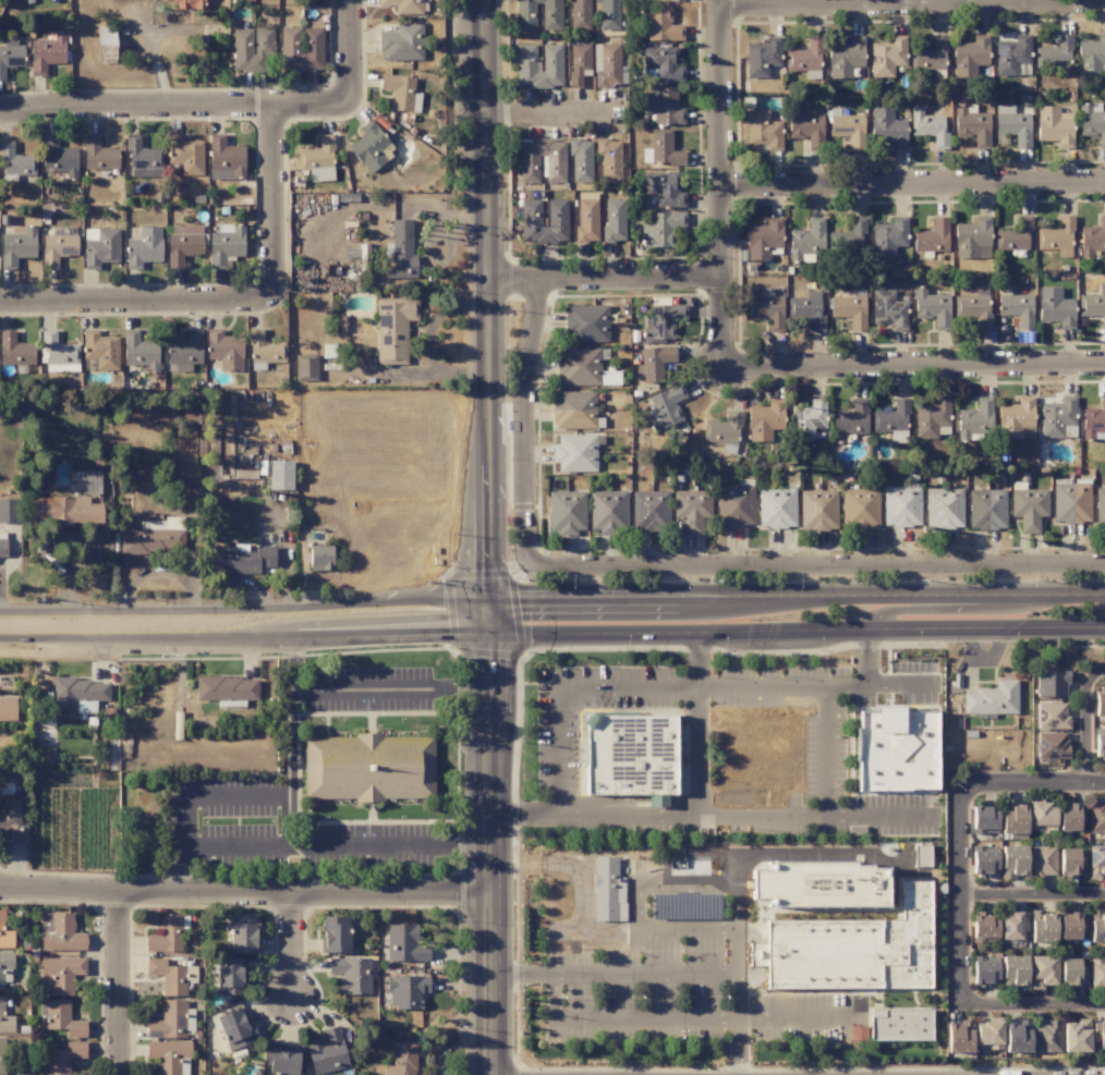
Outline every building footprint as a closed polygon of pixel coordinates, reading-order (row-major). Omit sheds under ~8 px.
[(155,1),(177,0),(177,9),(204,8),(204,0),(155,0),(155,1)] [(379,6),(395,6),(395,15),(422,14),(422,0),(379,0),(379,6)] [(515,30),(535,30),(535,4),(541,4),(541,30),(561,30),(561,0),(515,0),(515,30)] [(568,31),(589,31),(590,0),(569,0),(568,31)] [(620,29),(619,0),(594,0),(594,4),(599,4),(600,30),(620,29)] [(645,41),(684,40),(683,25),(671,25),(670,6),(645,6),(645,41)] [(281,28),(280,71),(322,71),(322,21),(303,21),(303,28),(281,28)] [(378,32),(379,61),(423,60),(422,23),(395,23),(395,31),(378,32)] [(115,62),(114,26),(97,26),(98,63),(115,62)] [(233,29),(233,72),(264,72),(264,55),(273,55),(273,28),(253,28),(253,29),(233,29)] [(65,32),(46,32),(46,39),(30,40),(31,76),(46,76),(46,64),(65,63),(65,32)] [(996,76),(1018,75),(1017,64),(1030,64),(1030,34),(1015,35),(1015,41),(995,42),(996,76)] [(1070,34),(1056,35),(1057,47),(1034,47),(1034,69),(1071,69),(1070,34)] [(1077,76),(1102,76),(1102,68),(1104,68),(1104,34),(1097,34),(1097,42),(1078,41),(1077,76)] [(988,35),(972,35),(973,42),(952,43),(953,77),(989,77),(988,35)] [(848,43),(828,44),(829,79),(851,78),(850,67),(863,66),(863,36),(848,37),(848,43)] [(870,43),(870,77),(893,77),(893,66),(905,66),(905,36),(890,36),(890,43),(870,43)] [(946,36),(932,36),(931,49),(911,48),(910,70),(945,71),(946,36)] [(5,80),(5,67),(24,66),(23,45),(16,45),(16,37),(4,37),(4,45),(0,45),(0,80),(5,80)] [(780,37),(765,37),(765,44),(746,44),(745,79),(768,79),(768,66),(780,67),(780,37)] [(784,50),(785,71),(804,71),(804,79),(820,79),(819,37),(805,37),(806,49),(784,50)] [(594,44),(593,86),(626,86),(626,67),(619,67),(619,39),(608,39),(608,44),(594,44)] [(561,44),(539,45),(539,44),(516,45),(516,88),(562,87),(561,44)] [(591,44),(570,44),(569,85),(582,85),(582,74),(590,74),(591,44)] [(642,69),(654,69),(654,82),(683,82),(683,67),(676,67),(676,47),(642,47),(642,69)] [(415,78),(381,74),(379,89),(392,91),(390,109),(418,113),(421,93),(413,92),(415,78)] [(676,89),(642,89),(642,111),(654,111),(654,124),(684,124),(684,108),(676,108),(676,89)] [(1100,112),(1100,103),(1079,104),(1080,136),(1099,135),(1099,148),(1104,148),(1104,112),(1100,112)] [(990,149),(989,113),(976,113),(975,105),(954,105),(954,137),(973,137),(974,149),(990,149)] [(1013,105),(995,105),(995,134),(1015,134),(1015,148),(1030,148),(1029,113),(1013,114),(1013,105)] [(823,114),(799,114),(799,106),(788,106),(788,138),(807,138),(807,150),(822,150),(823,114)] [(943,115),(922,116),(922,106),(910,106),(911,135),(933,135),(933,149),(948,149),(948,133),(943,133),(943,115)] [(1037,141),(1057,141),(1057,147),(1071,148),(1072,113),(1059,113),(1059,107),(1037,106),(1037,141)] [(893,108),(870,108),(870,143),(891,142),(891,150),(906,150),(905,120),(893,120),(893,108)] [(863,116),(847,115),(847,109),(829,109),(829,136),(848,136),(848,150),(863,150),(863,116)] [(766,144),(766,151),(781,151),(781,121),(768,121),(768,110),(746,110),(747,145),(766,144)] [(388,144),(372,119),(358,128),(363,136),(348,145),(366,174),(386,162),(379,150),(388,144)] [(650,149),(642,149),(642,165),(683,164),(683,150),(671,150),(671,129),(650,129),(650,149)] [(162,149),(139,148),(140,134),(125,134),(125,150),(130,150),(130,177),(161,177),(162,149)] [(181,176),(202,175),(202,141),(183,141),(183,134),(167,134),(167,164),(180,164),(181,176)] [(245,179),(244,146),(225,146),(225,134),(208,134),(209,180),(245,179)] [(334,181),(332,134),(318,135),(319,148),(297,149),(298,171),(309,170),(310,182),(334,181)] [(118,169),(118,148),(99,148),(99,135),(83,135),(84,170),(118,169)] [(42,172),(65,172),(65,180),(77,179),(76,148),(57,148),(57,136),(42,136),(42,172)] [(565,183),(564,140),(518,141),(519,183),(539,183),(539,156),(545,156),(546,183),(565,183)] [(592,182),(591,140),(570,140),(571,183),(592,182)] [(621,140),(595,140),(595,155),(601,156),(601,182),(620,182),(621,140)] [(35,155),(13,156),(13,141),(0,141),(0,149),(1,175),(35,174),(35,155)] [(676,173),(644,173),(643,195),(656,195),(655,208),(685,208),(685,192),(676,192),(676,173)] [(577,242),(598,242),(597,192),(576,192),(577,242)] [(624,242),(624,199),(603,199),(604,242),(624,242)] [(567,200),(547,200),(546,226),(541,226),(541,200),(521,200),(521,242),(567,243),(567,200)] [(649,213),(649,223),(643,223),(643,247),(673,247),(673,226),(685,226),(685,213),(649,213)] [(1099,215),(1099,227),(1080,227),(1081,258),(1092,258),(1092,252),(1104,251),(1104,214),(1099,215)] [(1031,215),(1016,216),(1016,230),(995,230),(995,250),(1028,250),(1027,231),(1032,231),(1031,215)] [(1071,215),(1055,216),(1055,228),(1037,228),(1037,250),(1057,250),(1058,257),(1072,257),(1071,215)] [(955,224),(955,259),(977,258),(976,246),(990,245),(990,216),(974,216),(974,224),(955,224)] [(814,262),(814,253),(823,253),(824,217),(808,217),(808,231),(790,230),(789,262),(814,262)] [(865,218),(850,217),(850,232),(829,231),(829,250),(862,250),(862,235),(865,235),(865,218)] [(907,246),(907,217),(891,217),(891,224),(872,224),(871,258),(894,258),(894,246),(907,246)] [(948,251),(947,217),(932,217),(932,231),(913,231),(913,252),(922,252),(922,258),(931,258),(931,251),(948,251)] [(746,226),(747,260),(769,260),(769,249),(782,249),(781,218),(766,218),(766,225),(746,226)] [(391,220),(392,266),(386,266),(386,279),(417,278),(416,255),(412,255),(412,220),(391,220)] [(243,258),(244,225),(216,224),(216,233),(209,233),(209,269),(226,269),(226,258),(243,258)] [(202,225),(167,226),(169,269),(183,268),(182,255),(202,255),(202,225)] [(12,226),(11,234),(2,234),(1,270),(16,270),(17,257),(35,258),(36,227),(12,226)] [(161,227),(139,227),(138,239),(126,239),(126,269),(141,269),(141,262),(161,262),(161,227)] [(118,228),(84,229),(85,270),(99,270),(99,263),(119,262),(118,228)] [(43,269),(58,268),(58,254),(77,254),(77,234),(42,235),(43,269)] [(1100,316),(1100,328),(1104,328),(1104,284),(1098,284),(1099,295),(1079,295),(1079,316),(1100,316)] [(989,285),(975,285),(975,296),(955,296),(955,318),(974,318),(974,329),(990,329),(989,285)] [(934,330),(949,330),(948,294),(926,295),(926,287),(913,287),(914,318),(934,318),(934,330)] [(998,315),(1018,315),(1018,329),(1032,329),(1032,295),(1009,295),(1009,287),(998,287),(998,315)] [(1039,322),(1059,322),(1059,329),(1074,329),(1074,299),(1061,299),(1061,287),(1038,288),(1039,322)] [(782,296),(772,296),(771,288),(748,288),(749,320),(767,320),(767,332),(783,332),(782,296)] [(840,297),(830,297),(830,317),(850,317),(850,330),(864,331),(865,290),(840,290),(840,297)] [(892,324),(892,331),(907,330),(906,301),(894,301),(894,290),(872,290),(872,324),(892,324)] [(825,332),(825,314),(819,314),(819,291),(805,291),(805,298),(789,298),(789,319),(810,319),(810,332),(825,332)] [(407,364),(407,321),(418,321),(417,298),(376,298),(377,365),(407,364)] [(608,342),(608,305),(565,305),(565,342),(608,342)] [(686,305),(650,305),(650,316),(644,316),(644,342),(674,341),(674,320),(687,320),(686,305)] [(117,337),(98,337),(98,329),(84,330),(84,371),(118,371),(117,337)] [(124,366),(143,366),(143,373),(159,373),(159,342),(139,342),(139,329),(123,329),(124,366)] [(191,372),(191,364),(201,364),(202,330),(186,329),(186,343),(167,343),(167,372),(191,372)] [(207,360),(219,359),(219,371),(243,370),(242,336),(222,337),(222,329),(206,329),(207,360)] [(285,362),(285,341),(263,342),(262,329),(249,329),(250,363),(285,362)] [(0,330),(0,365),(34,365),(35,344),(15,344),(15,331),(0,330)] [(56,330),(41,330),(42,366),(78,365),(78,344),(56,344),(56,330)] [(639,348),(640,373),(641,373),(642,383),(662,382),(662,362),(675,362),(675,347),(639,348)] [(557,385),(616,385),(616,377),(612,377),(612,371),(600,371),(600,348),(557,349),(557,385)] [(317,377),(317,355),(294,355),(295,378),(317,377)] [(657,432),(683,422),(676,402),(686,398),(681,384),(645,397),(657,432)] [(595,391),(552,392),(553,429),(596,428),(595,391)] [(1041,437),(1075,437),(1075,396),(1060,397),(1060,403),(1040,404),(1041,437)] [(1083,440),(1104,440),(1104,396),(1101,396),(1101,408),(1082,409),(1083,440)] [(958,410),(957,440),(969,440),(969,434),(992,434),(992,397),(976,397),(976,410),(958,410)] [(1033,427),(1033,397),(1018,397),(1018,404),(998,405),(999,440),(1021,439),(1020,428),(1033,427)] [(825,398),(810,399),(810,406),(791,406),(792,440),(813,439),(812,429),(825,428),(825,398)] [(833,442),(844,441),(844,435),(867,435),(866,398),(851,398),(851,411),(832,411),(833,442)] [(907,398),(892,398),(892,410),(873,410),(873,432),(890,432),(890,442),(907,442),(907,398)] [(949,398),(934,398),(934,404),(915,404),(915,439),(937,438),(937,434),(949,434),(949,398)] [(767,407),(748,407),(748,441),(770,442),(771,430),(783,430),(783,399),(767,399),(767,407)] [(725,422),(703,421),(702,442),(738,444),(740,411),(726,411),(725,422)] [(596,471),(595,434),(557,435),(557,444),(552,444),(552,463),(558,463),(558,472),(596,471)] [(292,462),(269,461),(269,490),(292,490),(292,462)] [(199,466),(174,466),(174,485),(199,485),(199,466)] [(1052,484),(1053,523),(1090,523),(1089,478),(1074,479),(1074,483),(1052,484)] [(737,486),(716,486),(717,526),(754,525),(753,479),(737,479),(737,486)] [(883,486),(883,526),(921,526),(920,485),(883,486)] [(1020,533),(1039,533),(1039,516),(1048,516),(1047,487),(1011,487),(1011,517),(1020,517),(1020,533)] [(795,488),(758,488),(759,528),(796,527),(795,488)] [(962,488),(926,489),(926,528),(962,528),(962,488)] [(1095,488),(1095,528),(1104,528),(1104,488),(1095,488)] [(878,489),(841,489),(842,528),(879,528),(878,489)] [(837,530),(836,490),(799,491),(800,531),(837,530)] [(1005,530),(1005,490),(969,490),(969,529),(1005,530)] [(584,491),(547,492),(548,530),(557,530),(557,536),(576,535),(576,530),(585,530),(584,491)] [(627,491),(590,491),(590,530),(599,530),(599,533),(627,534),(627,491)] [(669,491),(631,492),(632,531),(669,531),(669,491)] [(702,535),(702,518),(711,517),(710,491),(673,491),(674,518),(683,518),(683,535),(702,535)] [(89,497),(30,498),(30,525),(103,524),(102,504),(89,504),(89,497)] [(19,523),(18,499),(0,499),(0,523),(19,523)] [(120,553),(183,553),(184,519),(140,518),(140,530),(120,529),(120,553)] [(309,571),(333,571),(332,545),(309,546),(309,571)] [(215,574),(259,574),(259,566),(275,566),(274,546),(256,546),(256,551),(234,552),(234,547),(215,547),(215,574)] [(1067,697),(1067,672),(1037,671),(1036,696),(1067,697)] [(109,700),(109,682),(77,682),(77,677),(53,677),(53,714),(95,713),(95,700),(109,700)] [(196,678),(196,701),(217,701),(217,709),(245,709),(245,701),(258,701),(258,678),(196,678)] [(1017,679),(995,680),(995,688),(974,688),(974,692),(963,692),(963,714),(1017,714),(1017,679)] [(1095,688),(1095,717),(1104,717),(1104,688),(1095,688)] [(16,698),(0,697),(0,720),(15,721),(16,698)] [(1037,703),(1036,728),(1067,729),(1068,703),(1037,703)] [(936,711),(901,711),(901,707),(874,707),(874,712),(856,712),(856,790),(936,790),(936,711)] [(581,719),(687,719),(687,789),(581,789),(581,719)] [(1095,725),(1095,758),(1104,758),(1104,725),(1095,725)] [(1037,759),(1067,758),(1067,733),(1036,733),(1037,759)] [(296,798),(296,736),(433,736),(433,798),(296,798)] [(3,832),(4,845),(27,844),(26,823),(20,823),(19,800),(2,800),(3,812),(0,812),(0,832),(3,832)] [(1088,802),(1087,833),(1104,833),(1104,802),(1088,802)] [(1029,830),(1055,829),(1055,803),(1029,803),(1029,830)] [(1058,805),(1059,831),(1079,830),(1078,805),(1058,805)] [(997,834),(997,808),(972,807),(971,833),(997,834)] [(1026,808),(1001,808),(1000,834),(1025,834),(1026,808)] [(930,845),(914,845),(914,866),(930,865),(930,845)] [(1026,846),(1001,847),(1001,879),(1013,879),(1013,875),(1027,875),(1026,846)] [(1055,846),(1030,846),(1030,877),(1056,877),(1055,846)] [(1087,847),(1088,879),(1102,879),(1102,875),(1104,874),(1104,846),(1087,847)] [(1084,856),(1078,856),(1078,848),(1060,848),(1059,877),(1084,877),(1084,856)] [(972,873),(997,873),(997,851),(972,851),(972,873)] [(627,934),(590,933),(593,858),(629,859),(627,934)] [(887,866),(854,866),(854,861),(764,861),(765,870),(750,870),(750,897),(767,897),(767,907),(887,906),(887,866)] [(932,880),(931,988),(764,988),(764,965),(748,965),(748,944),(764,944),(764,918),(901,919),(901,880),(932,880)] [(13,948),(13,931),(4,931),(3,910),(0,910),(0,948),(13,948)] [(1056,943),(1055,913),(1041,914),(1041,910),(1030,910),(1030,943),(1056,943)] [(1104,942),(1104,913),(1100,913),(1101,910),(1090,910),(1089,942),(1104,942)] [(41,950),(86,950),(85,933),(74,933),(74,912),(40,913),(41,950)] [(1000,938),(1027,938),(1027,913),(1001,913),(1000,938)] [(180,952),(180,914),(160,914),(160,935),(145,935),(145,952),(180,952)] [(1060,939),(1083,939),(1083,914),(1060,914),(1060,939)] [(256,916),(229,917),(230,953),(257,953),(256,916)] [(320,953),(348,953),(349,917),(321,916),(320,953)] [(997,917),(973,916),(972,937),(997,938),(997,917)] [(417,925),(386,925),(386,960),(429,961),(429,946),(416,946),(417,925)] [(4,990),(4,981),(12,981),(12,952),(0,952),(0,990),(4,990)] [(1026,985),(1027,957),(1002,956),(1001,989),(1013,990),(1013,985),(1026,985)] [(1056,956),(1030,956),(1031,988),(1057,987),(1056,956)] [(50,996),(73,995),(72,975),(86,975),(85,957),(39,959),(39,975),(44,975),(45,987),(50,987),(50,996)] [(216,995),(242,995),(242,959),(216,958),(216,995)] [(370,958),(328,958),(328,975),(339,975),(338,994),(370,994),(370,958)] [(998,959),(973,958),(972,983),(997,984),(998,959)] [(1060,989),(1074,989),(1074,985),(1085,985),(1085,967),(1079,967),(1079,959),(1060,959),(1060,989)] [(1089,965),(1090,988),(1104,988),(1104,964),(1089,965)] [(429,976),(387,976),(387,1008),(421,1008),(421,992),(429,992),(429,976)] [(14,1033),(14,1015),(4,1015),(4,995),(0,995),(0,1033),(14,1033)] [(69,1000),(44,1000),(43,1029),(66,1029),(66,1038),(86,1038),(86,1021),(69,1020),(69,1000)] [(146,1038),(186,1038),(186,1027),(193,1027),(193,1009),(186,1009),(186,1000),(161,1000),(160,1021),(146,1021),(146,1038)] [(216,1017),(229,1051),(255,1041),(242,1007),(216,1017)] [(862,1011),(935,1010),(935,1050),(863,1051),(862,1011)] [(1005,1023),(1005,1052),(1030,1052),(1030,1020),(1020,1019),(1020,1024),(1005,1023)] [(947,1052),(972,1052),(971,1020),(963,1020),(963,1024),(946,1025),(947,1052)] [(1002,1049),(1002,1021),(976,1021),(976,1049),(1002,1049)] [(1033,1052),(1059,1052),(1060,1021),(1034,1021),(1033,1052)] [(1063,1052),(1089,1052),(1089,1021),(1062,1021),(1063,1052)] [(1104,1050),(1104,1023),(1092,1024),(1093,1041),(1098,1041),(1098,1050),(1104,1050)] [(348,1066),(337,1025),(321,1030),(324,1040),(305,1045),(313,1074),(315,1074),(348,1066)] [(866,1026),(850,1027),(850,1041),(866,1040),(866,1026)] [(69,1058),(85,1059),(86,1041),(66,1041),(66,1050),(46,1050),(46,1074),(69,1074),(69,1058)] [(188,1041),(146,1042),(146,1058),(157,1058),(158,1074),(189,1074),(188,1041)] [(279,1049),(279,1044),(262,1043),(261,1074),(283,1074),(297,1074),(298,1050),(279,1049)] [(392,1043),(392,1066),(383,1066),(383,1074),(414,1074),(413,1043),(392,1043)]
